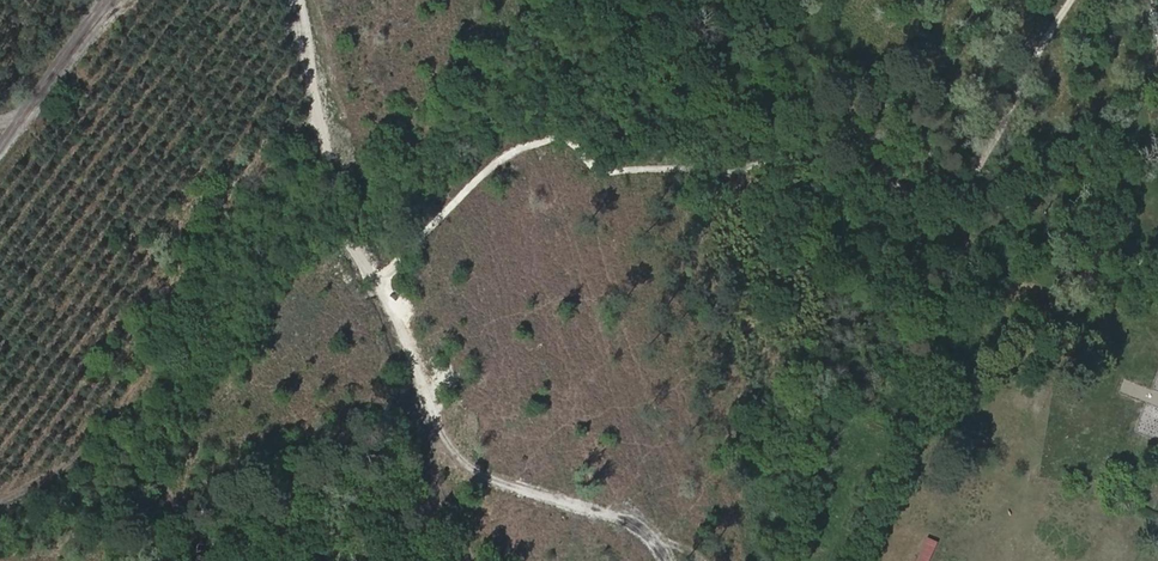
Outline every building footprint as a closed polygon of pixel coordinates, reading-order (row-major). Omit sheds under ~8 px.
[(936,539),(923,535),(916,560),(930,560),(936,539)]
